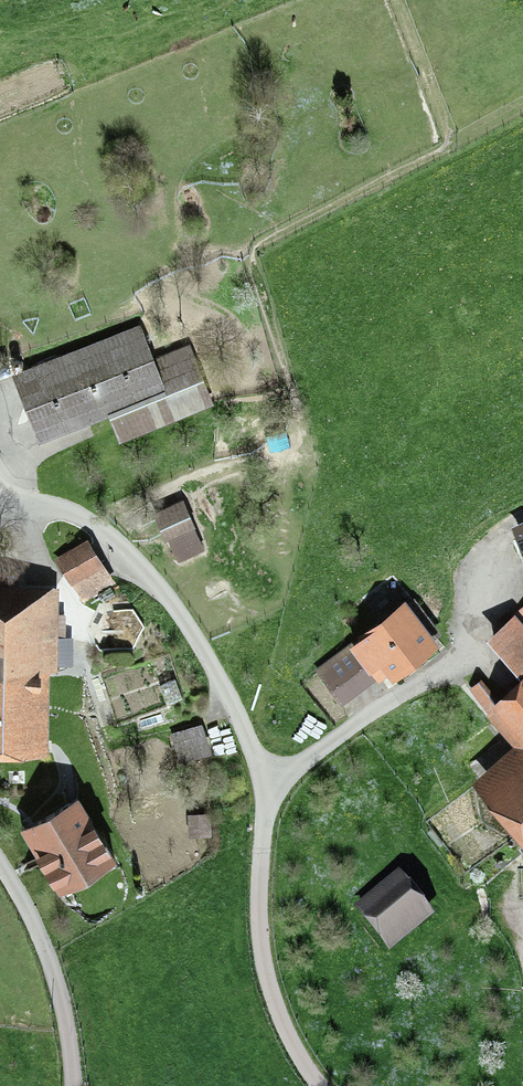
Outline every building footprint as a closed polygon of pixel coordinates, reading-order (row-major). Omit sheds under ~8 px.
[(157,371),(140,326),(14,375),(39,440),(111,412),(121,438),(210,403),(192,358),(157,371)] [(11,361),(11,363),(12,366),(13,367),(15,368),(18,369),(20,368),(22,366),(23,364),(23,362),(22,360),(21,358),(19,357),(16,356),(14,357),(12,359),(11,361)] [(2,374),(4,374),(6,373),(8,372),(9,370),(9,367),(9,365),(7,363),(5,362),(3,362),(0,363),(0,373),(2,374)] [(167,537),(192,525),(183,505),(158,516),(167,537)] [(522,565),(522,536),(512,541),(522,565)] [(60,560),(85,598),(111,582),(86,543),(60,560)] [(34,742),(35,669),(56,669),(56,663),(70,663),(70,638),(56,638),(56,604),(0,603),(0,741),(34,742)] [(404,606),(321,670),(341,697),(375,671),(381,680),(431,642),(404,606)] [(508,628),(522,646),(522,614),(508,628)] [(503,723),(513,714),(522,726),(522,685),(500,705),(480,682),(473,688),(503,723)] [(200,725),(174,733),(181,757),(208,749),(200,725)] [(495,783),(522,815),(522,758),(495,783)] [(25,830),(58,886),(110,856),(77,800),(25,830)] [(215,816),(190,816),(190,838),(215,838),(215,816)] [(400,871),(351,908),(387,954),(435,916),(400,871)]
